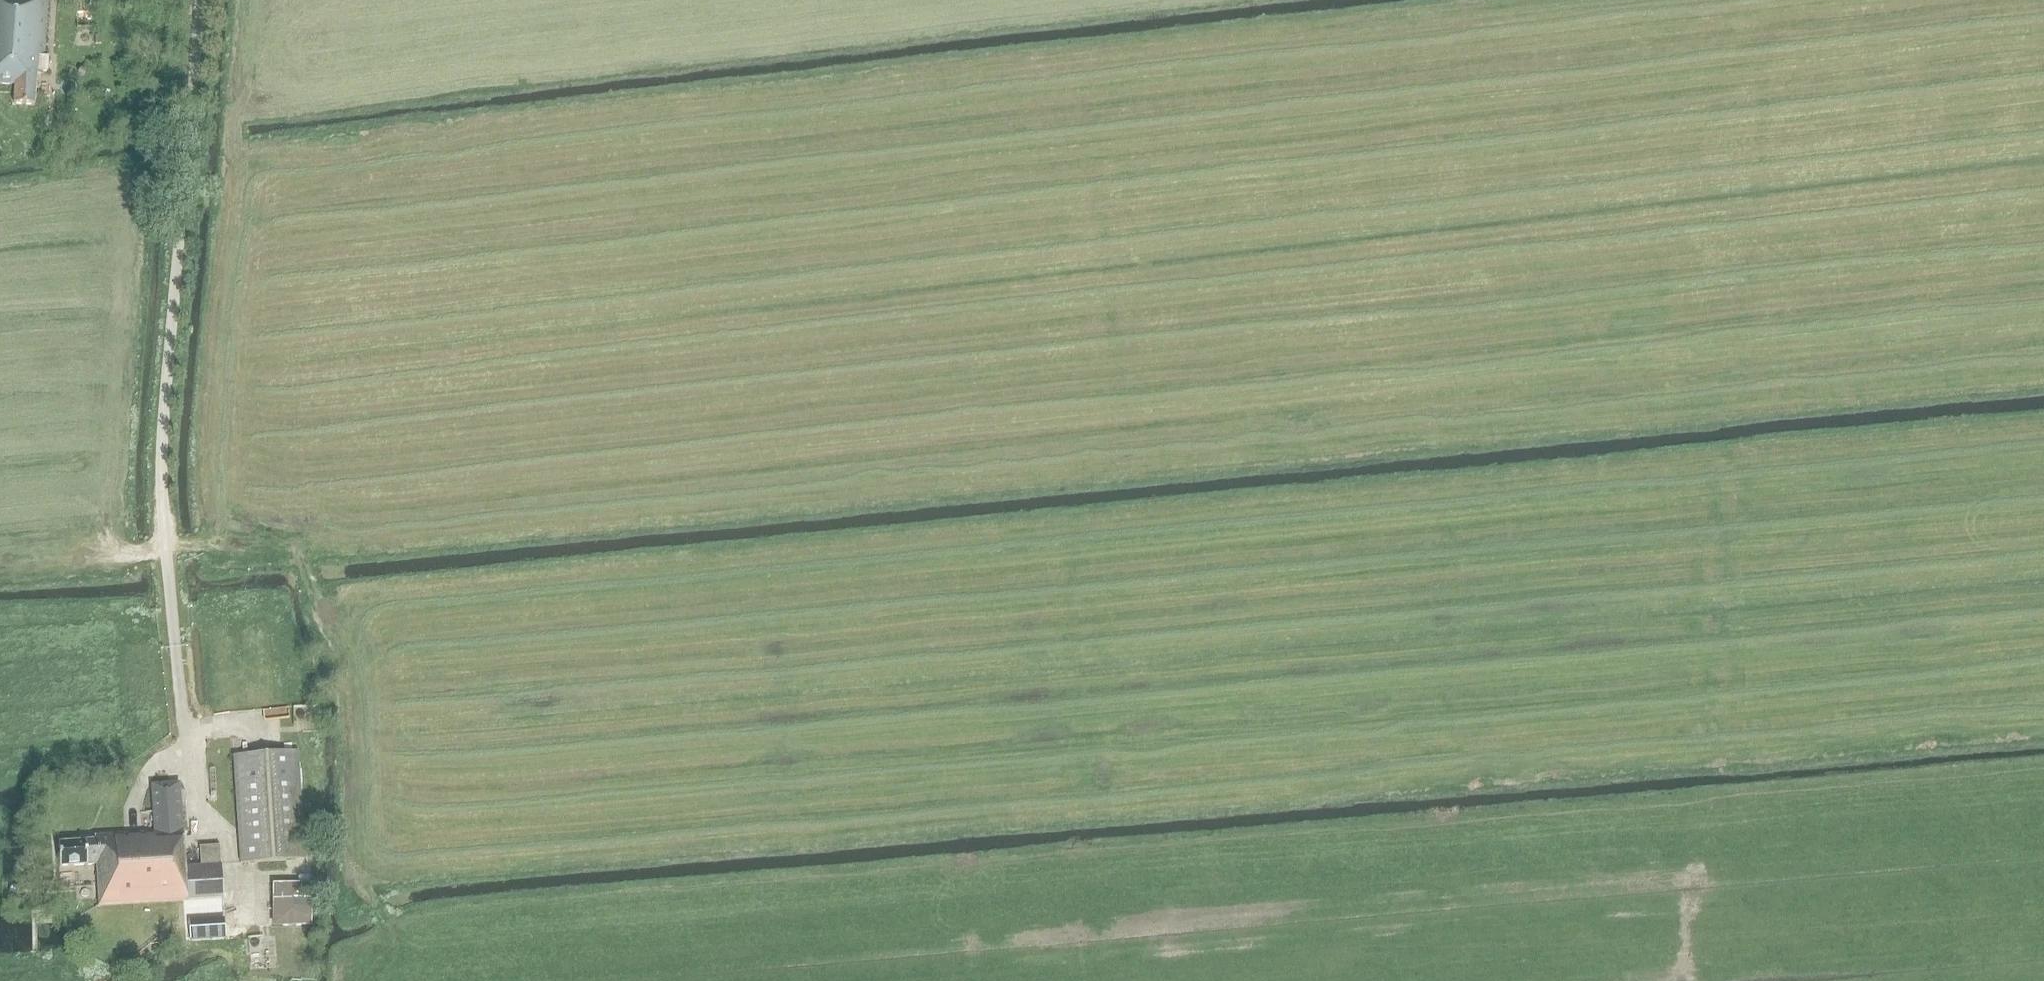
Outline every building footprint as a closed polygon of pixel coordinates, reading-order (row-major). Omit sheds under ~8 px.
[(15,84),(13,101),(33,103),(36,71),(41,71),(47,0),(0,0),(0,82),(15,84)] [(297,752),(233,756),(241,866),(304,862),(297,752)] [(221,866),(220,846),(199,847),(199,848),(183,849),(178,784),(151,785),(154,830),(94,834),(95,842),(58,844),(60,868),(97,866),(100,906),(223,898),(221,866)] [(300,886),(283,886),(279,890),(279,913),(281,915),(281,923),(283,925),(300,925),(304,921),(304,890),(300,886)] [(189,921),(190,939),(225,937),(224,919),(189,921)]
